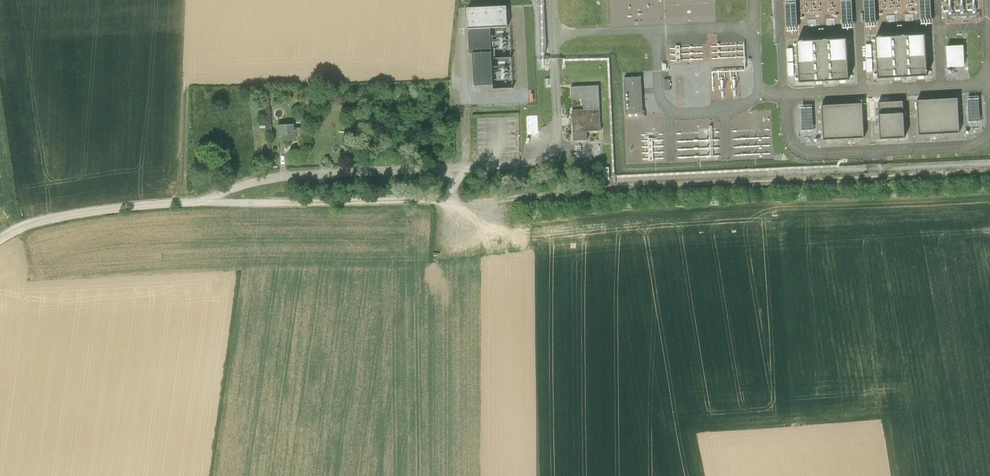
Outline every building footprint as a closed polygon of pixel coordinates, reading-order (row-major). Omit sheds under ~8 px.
[(788,30),(798,30),(796,0),(786,0),(788,30)] [(843,27),(852,27),(851,0),(842,0),(843,27)] [(867,27),(877,27),(876,0),(865,0),(867,27)] [(921,24),(931,23),(930,0),(920,0),(921,24)] [(469,7),(469,27),(470,53),(475,53),(475,84),(494,83),(493,58),(493,53),(492,26),(508,26),(507,6),(469,7)] [(925,34),(875,37),(877,77),(927,74),(925,34)] [(846,38),(796,41),(798,81),(849,78),(846,38)] [(965,43),(947,44),(949,67),(967,66),(965,43)] [(570,78),(582,77),(582,63),(569,64),(570,78)] [(641,78),(624,78),(625,113),(642,113),(641,78)] [(599,85),(572,86),(573,98),(582,98),(583,109),(573,110),(574,133),(602,132),(599,85)] [(918,99),(918,134),(959,133),(958,98),(918,99)] [(822,103),(823,138),(864,137),(863,102),(822,103)] [(879,102),(882,140),(905,137),(904,102),(879,102)] [(812,104),(801,105),(802,133),(813,133),(812,104)] [(971,117),(980,117),(980,105),(971,105),(971,117)] [(293,125),(278,125),(279,140),(297,139),(297,150),(308,149),(308,145),(308,129),(308,127),(293,128),(293,125)]
